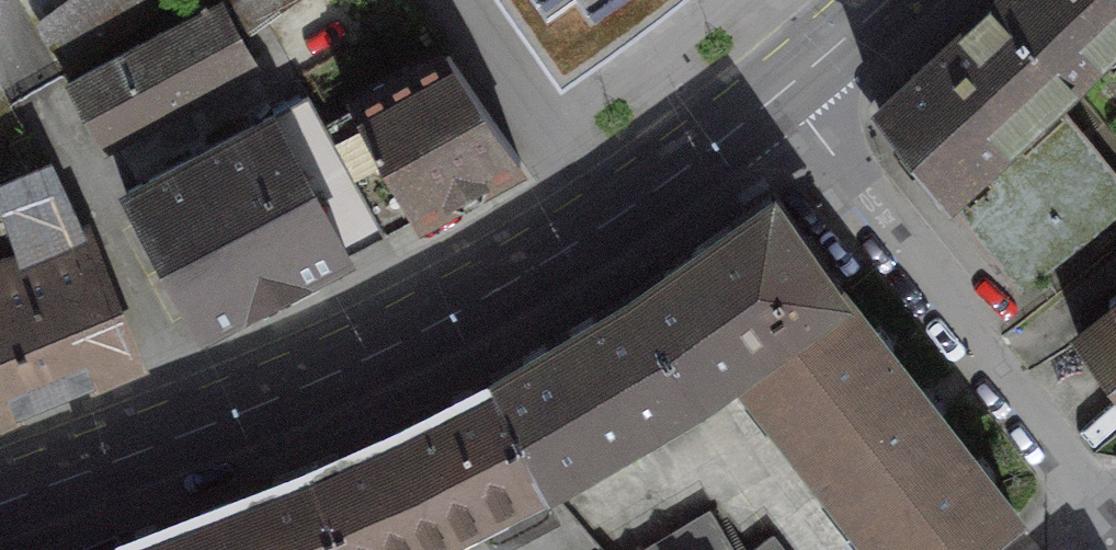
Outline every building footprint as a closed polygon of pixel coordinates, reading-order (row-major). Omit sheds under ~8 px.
[(249,33),(294,0),(224,0),(249,33)] [(564,90),(627,45),(684,0),(502,0),(564,90)] [(995,0),(880,110),(948,197),(957,189),(1029,279),(1115,210),(1115,179),(1050,100),(1071,82),(995,0)] [(995,0),(1071,82),(1115,38),(1115,0),(995,0)] [(218,1),(67,82),(100,141),(250,60),(218,1)] [(521,159),(448,54),(324,124),(384,231),(385,234),(521,159)] [(310,97),(125,192),(202,331),(350,254),(347,249),(384,231),(324,124),(310,97)] [(51,162),(0,183),(0,415),(137,360),(51,162)] [(770,204),(633,301),(693,392),(735,363),(827,298),(770,204)] [(827,298),(735,363),(880,549),(973,549),(1015,516),(937,417),(941,414),(921,390),(917,394),(833,293),(827,298)] [(633,301),(491,385),(540,483),(554,498),(692,417),(682,401),(693,392),(633,301)] [(1078,336),(1115,385),(1115,306),(1078,336)] [(310,471),(344,549),(404,549),(456,527),(540,483),(491,385),(401,431),(310,471)] [(126,549),(344,549),(310,471),(295,476),(123,542),(126,549)] [(709,509),(642,549),(734,549),(709,509)] [(772,535),(750,549),(784,549),(772,535)] [(123,542),(102,549),(126,549),(123,542)]
